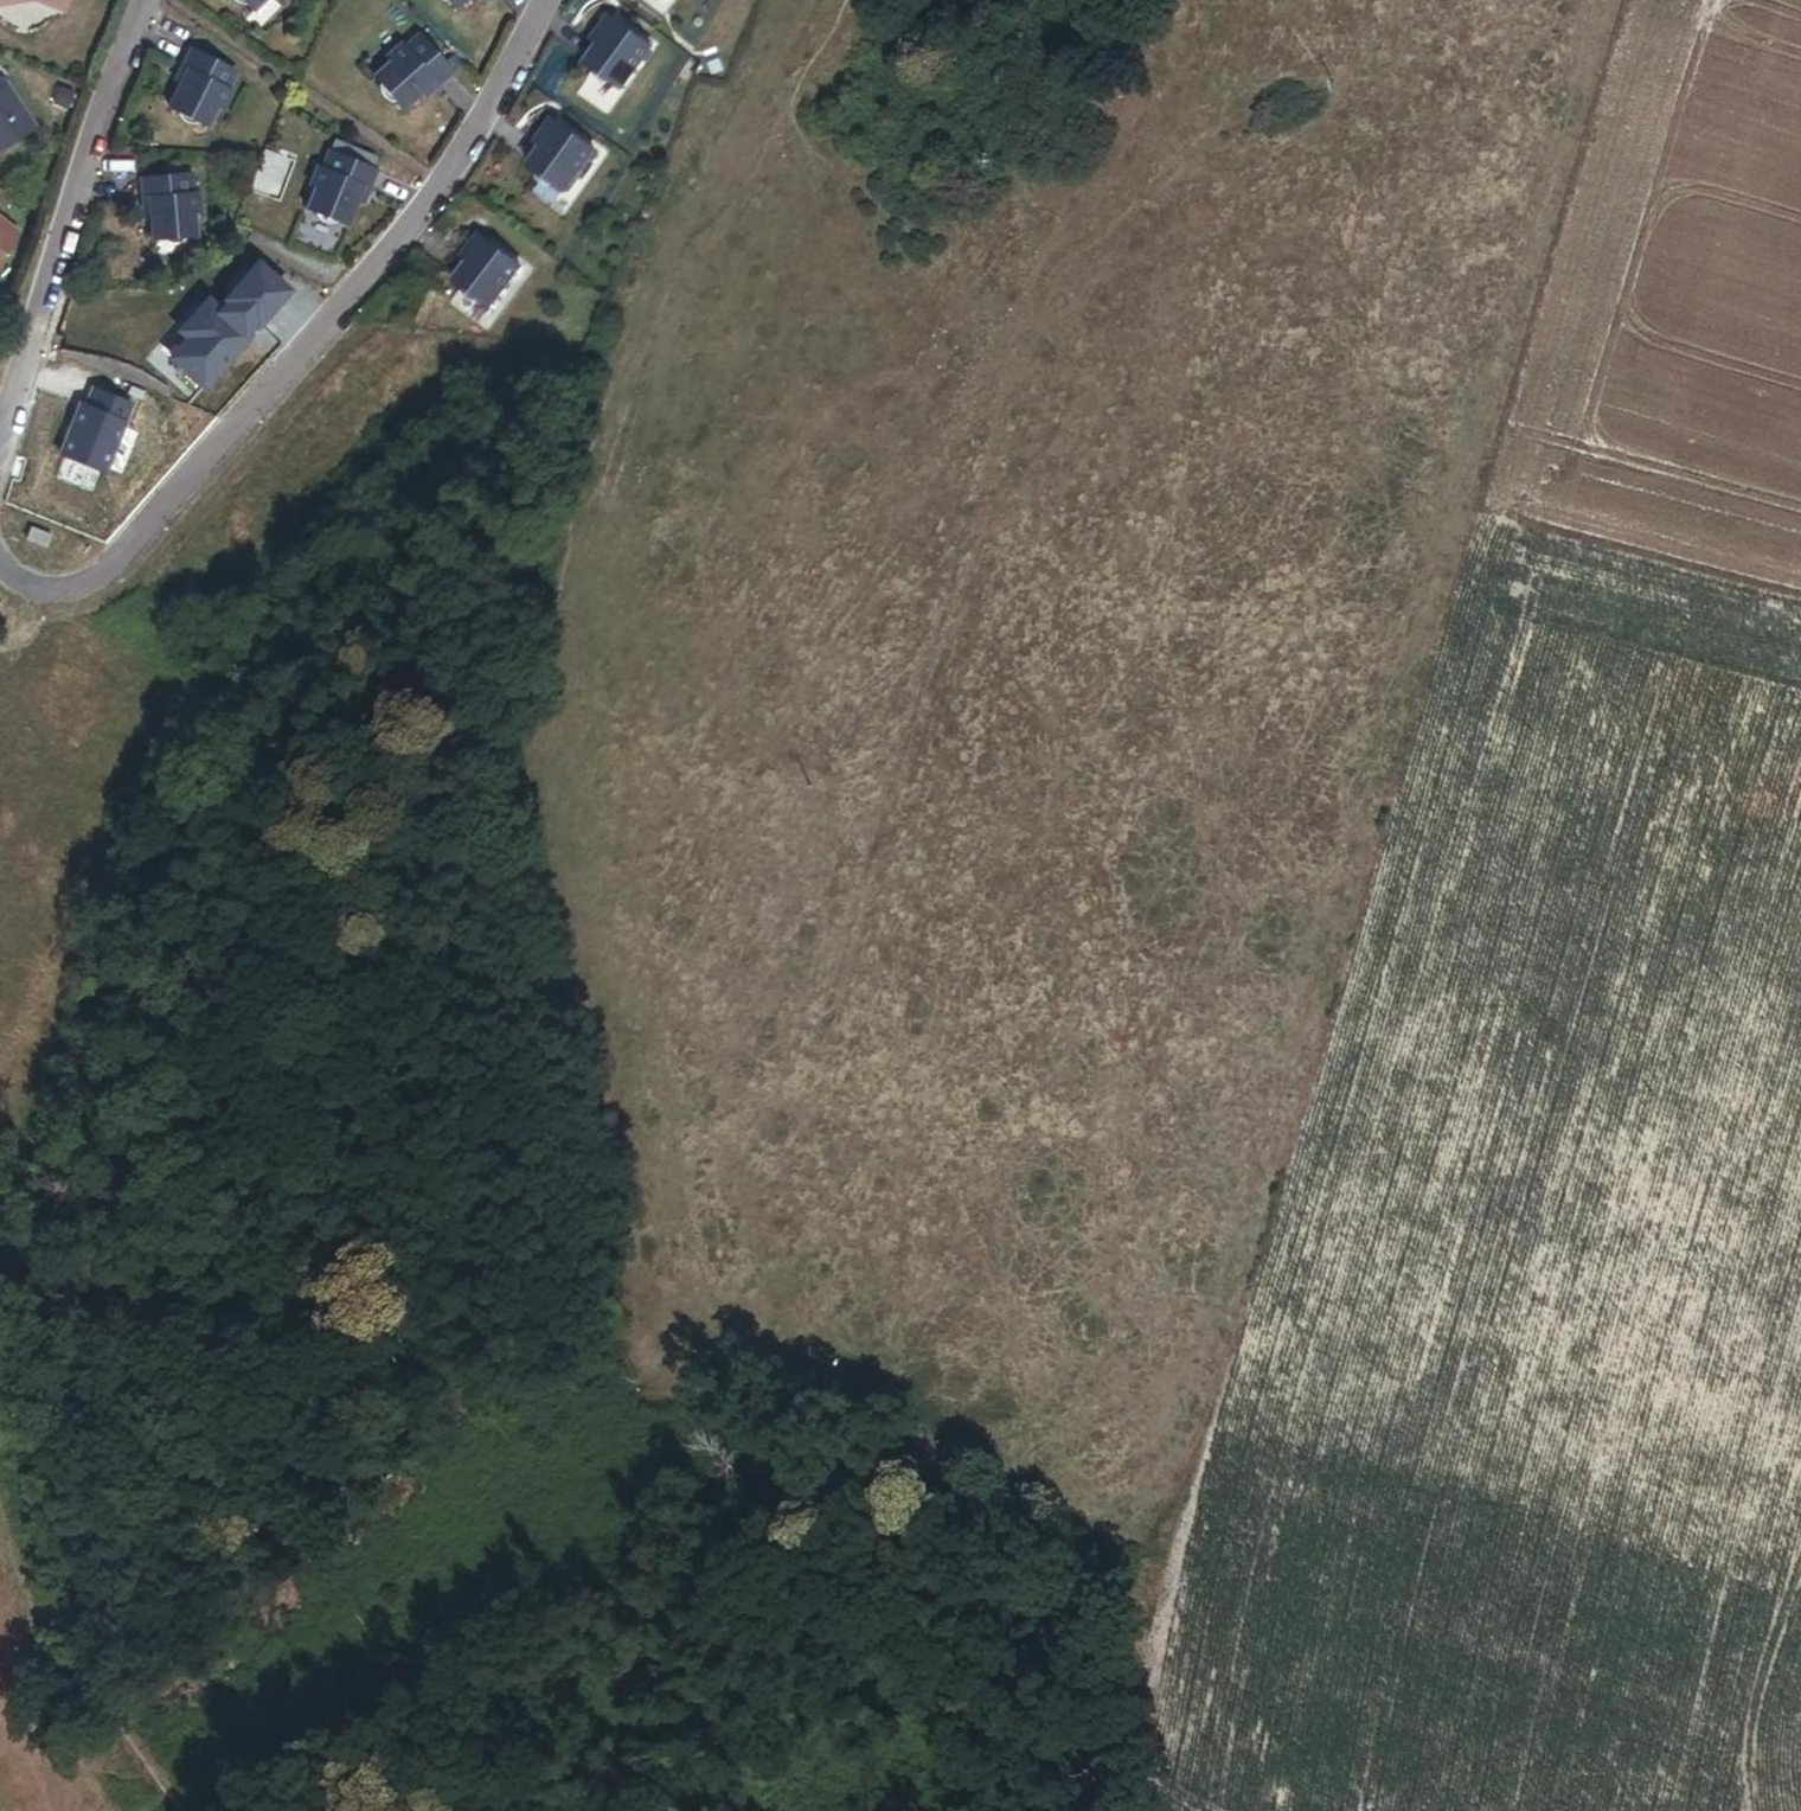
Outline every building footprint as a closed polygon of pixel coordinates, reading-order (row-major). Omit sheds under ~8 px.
[(46,4),(76,16),(82,0),(0,0),(0,12),(46,4)] [(232,13),(264,44),(280,28),(285,32),(298,19),(294,15),(308,1),(307,0),(245,0),(232,13)] [(465,41),(486,24),(497,14),(501,18),(516,5),(511,0),(444,0),(436,7),(465,41)] [(677,25),(696,0),(644,0),(677,25)] [(490,28),(501,18),(497,14),(486,24),(490,28)] [(644,66),(620,48),(616,53),(640,71),(644,66)] [(640,71),(616,53),(603,71),(610,75),(596,95),(633,122),(664,80),(644,66),(640,71)] [(383,109),(413,143),(433,125),(444,115),(448,119),(463,106),(428,68),(414,81),(410,77),(397,89),(400,93),(383,109)] [(9,147),(46,122),(17,78),(0,72),(0,134),(9,147)] [(201,81),(192,99),(197,102),(191,115),(178,139),(218,160),(229,139),(234,142),(242,125),(238,123),(247,105),(201,81)] [(197,102),(192,99),(185,112),(191,115),(197,102)] [(437,129),(448,119),(444,115),(433,125),(437,129)] [(563,151),(559,156),(583,174),(587,169),(563,151)] [(583,174),(559,156),(546,173),(553,178),(538,198),(576,225),(606,183),(587,169),(583,174)] [(316,241),(358,258),(368,233),(374,220),(380,222),(387,204),(339,184),(332,202),(327,201),(320,218),(325,220),(316,241)] [(30,229),(0,206),(0,268),(30,229)] [(153,231),(159,231),(161,245),(163,272),(208,268),(206,245),(212,244),(210,226),(205,226),(203,206),(151,211),(153,231)] [(374,236),(380,222),(374,220),(368,233),(374,236)] [(490,266),(486,271),(510,289),(513,285),(490,266)] [(510,289),(486,271),(473,288),(479,293),(464,312),(500,341),(532,299),(513,285),(510,289)] [(274,321),(244,293),(235,302),(229,296),(211,316),(217,322),(212,328),(214,331),(205,340),(192,328),(163,360),(171,367),(154,384),(187,414),(232,365),(230,363),(239,353),(241,356),(274,321)] [(68,423),(49,473),(95,490),(120,423),(80,408),(74,425),(68,423)] [(61,566),(41,557),(36,568),(56,577),(61,566)]
